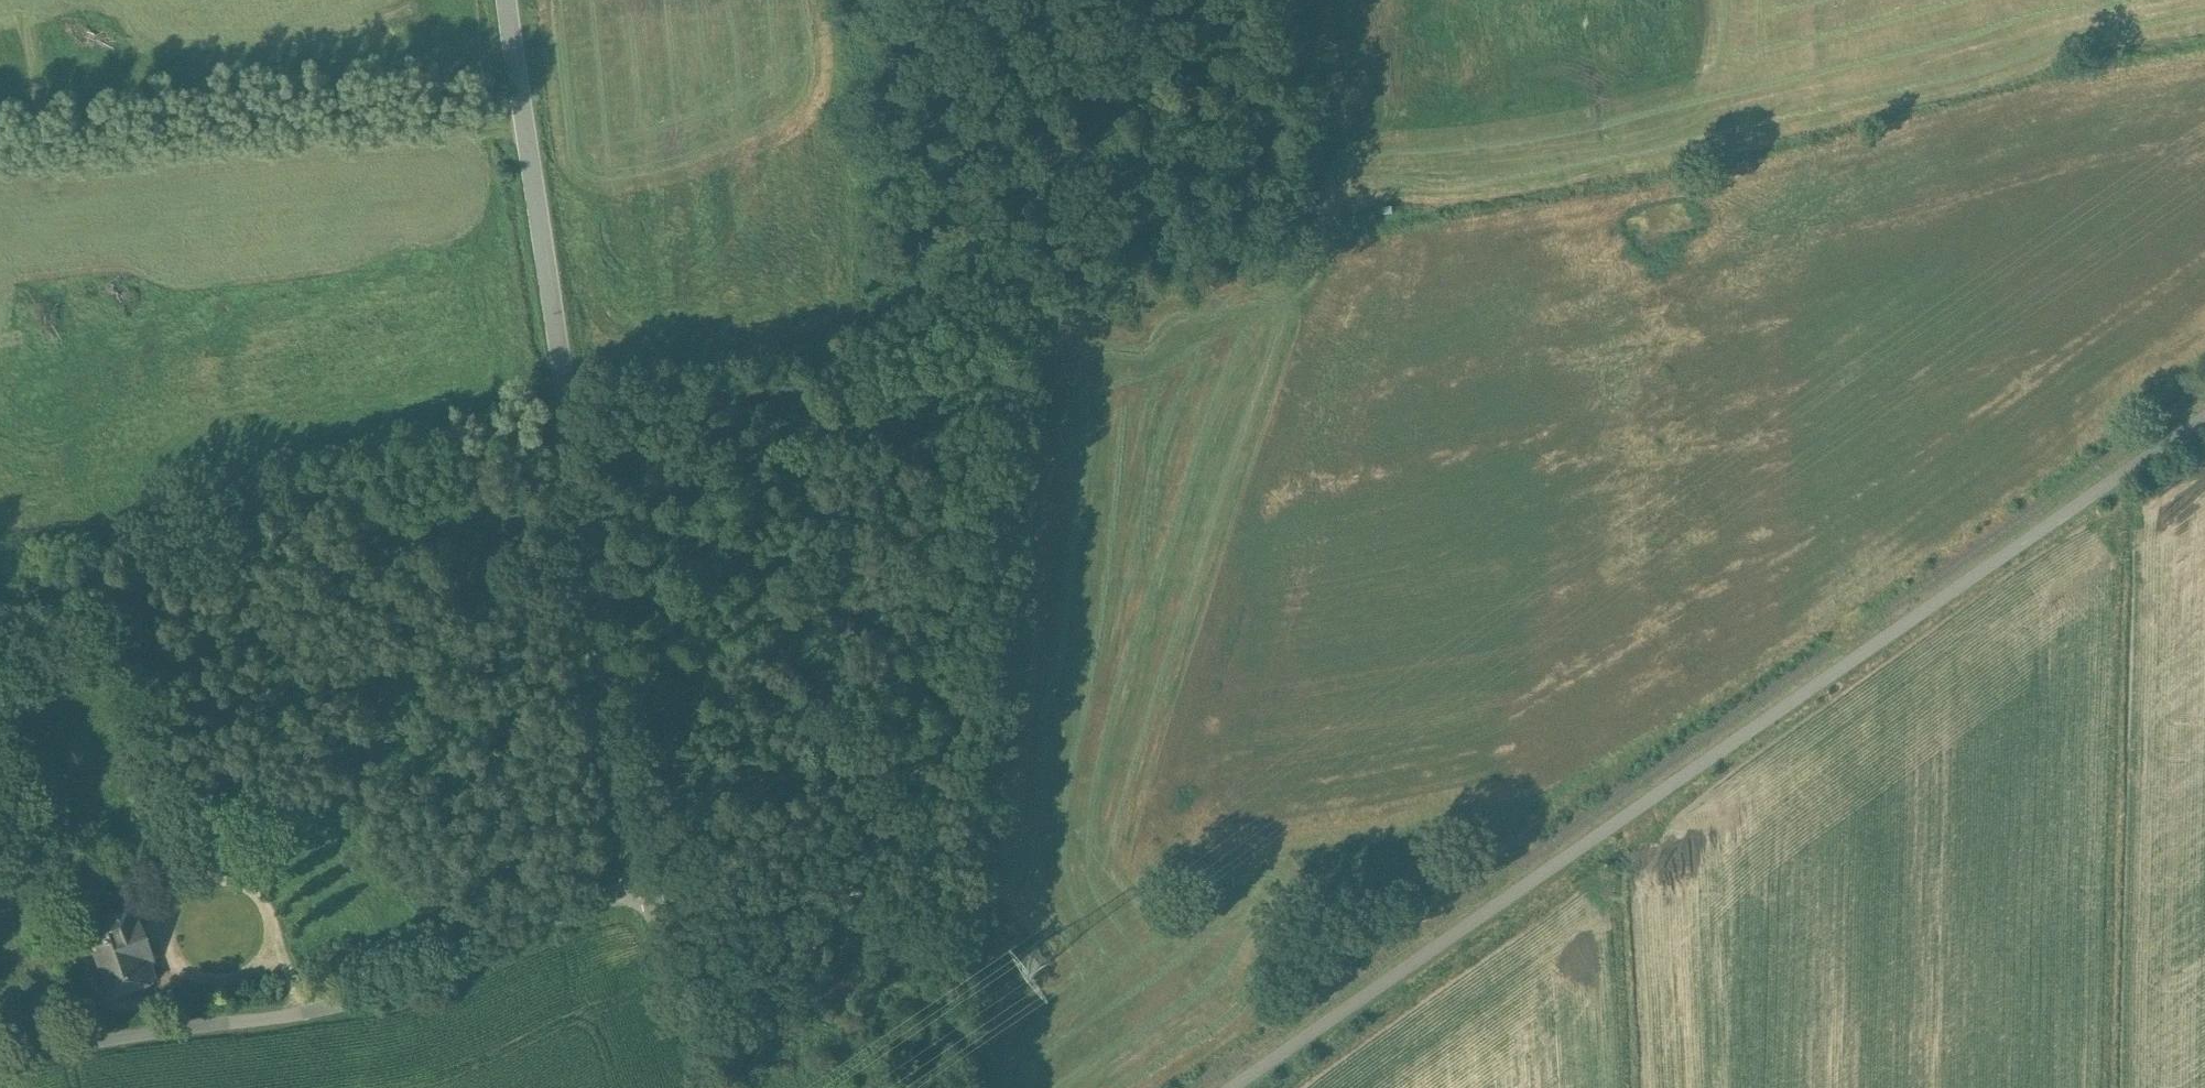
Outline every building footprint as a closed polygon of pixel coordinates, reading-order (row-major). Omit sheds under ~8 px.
[(130,908),(83,925),(110,998),(156,981),(152,968),(130,908)]
